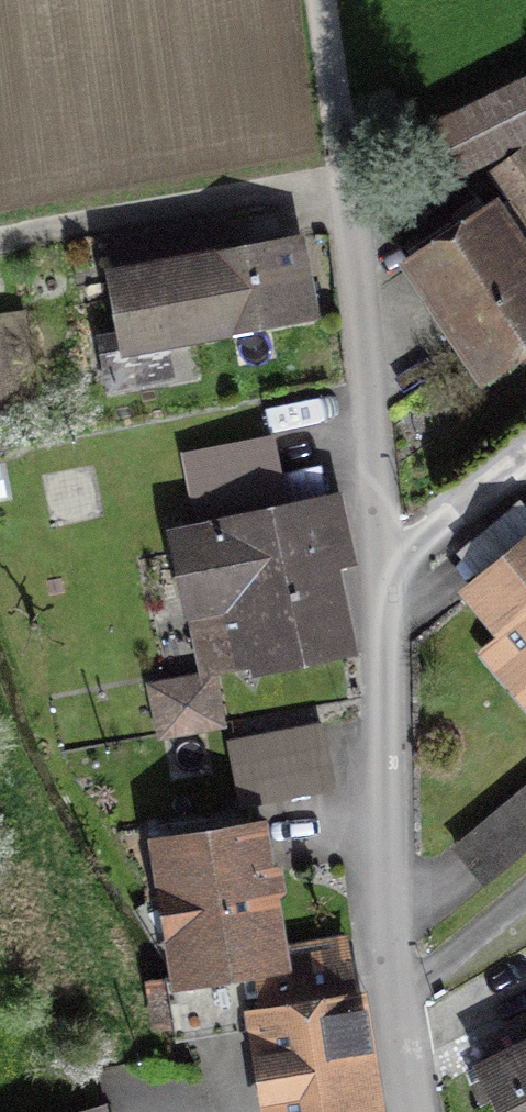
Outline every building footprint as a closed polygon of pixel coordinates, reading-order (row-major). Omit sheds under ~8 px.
[(419,136),(441,177),(525,134),(525,82),(419,136)] [(495,171),(525,211),(525,148),(495,171)] [(409,268),(494,392),(525,370),(525,232),(505,202),(409,268)] [(202,255),(215,333),(308,319),(295,241),(202,255)] [(215,333),(202,255),(113,270),(124,337),(101,341),(110,394),(196,380),(190,337),(215,333)] [(11,414),(0,340),(0,420),(11,414)] [(192,455),(206,523),(174,529),(204,682),(358,652),(329,505),(285,514),(271,440),(192,455)] [(467,597),(495,628),(525,663),(525,545),(467,597)] [(220,685),(155,692),(160,742),(225,735),(220,685)] [(317,729),(231,745),(241,798),(327,782),(317,729)] [(461,852),(491,890),(525,863),(525,801),(461,852)] [(275,958),(264,888),(256,828),(159,841),(178,972),(163,974),(169,1020),(184,1018),(186,1035),(254,1026),(266,1111),(339,1111),(363,1109),(353,1036),(340,949),(275,958)] [(485,1072),(505,1111),(525,1111),(525,1052),(485,1072)]
